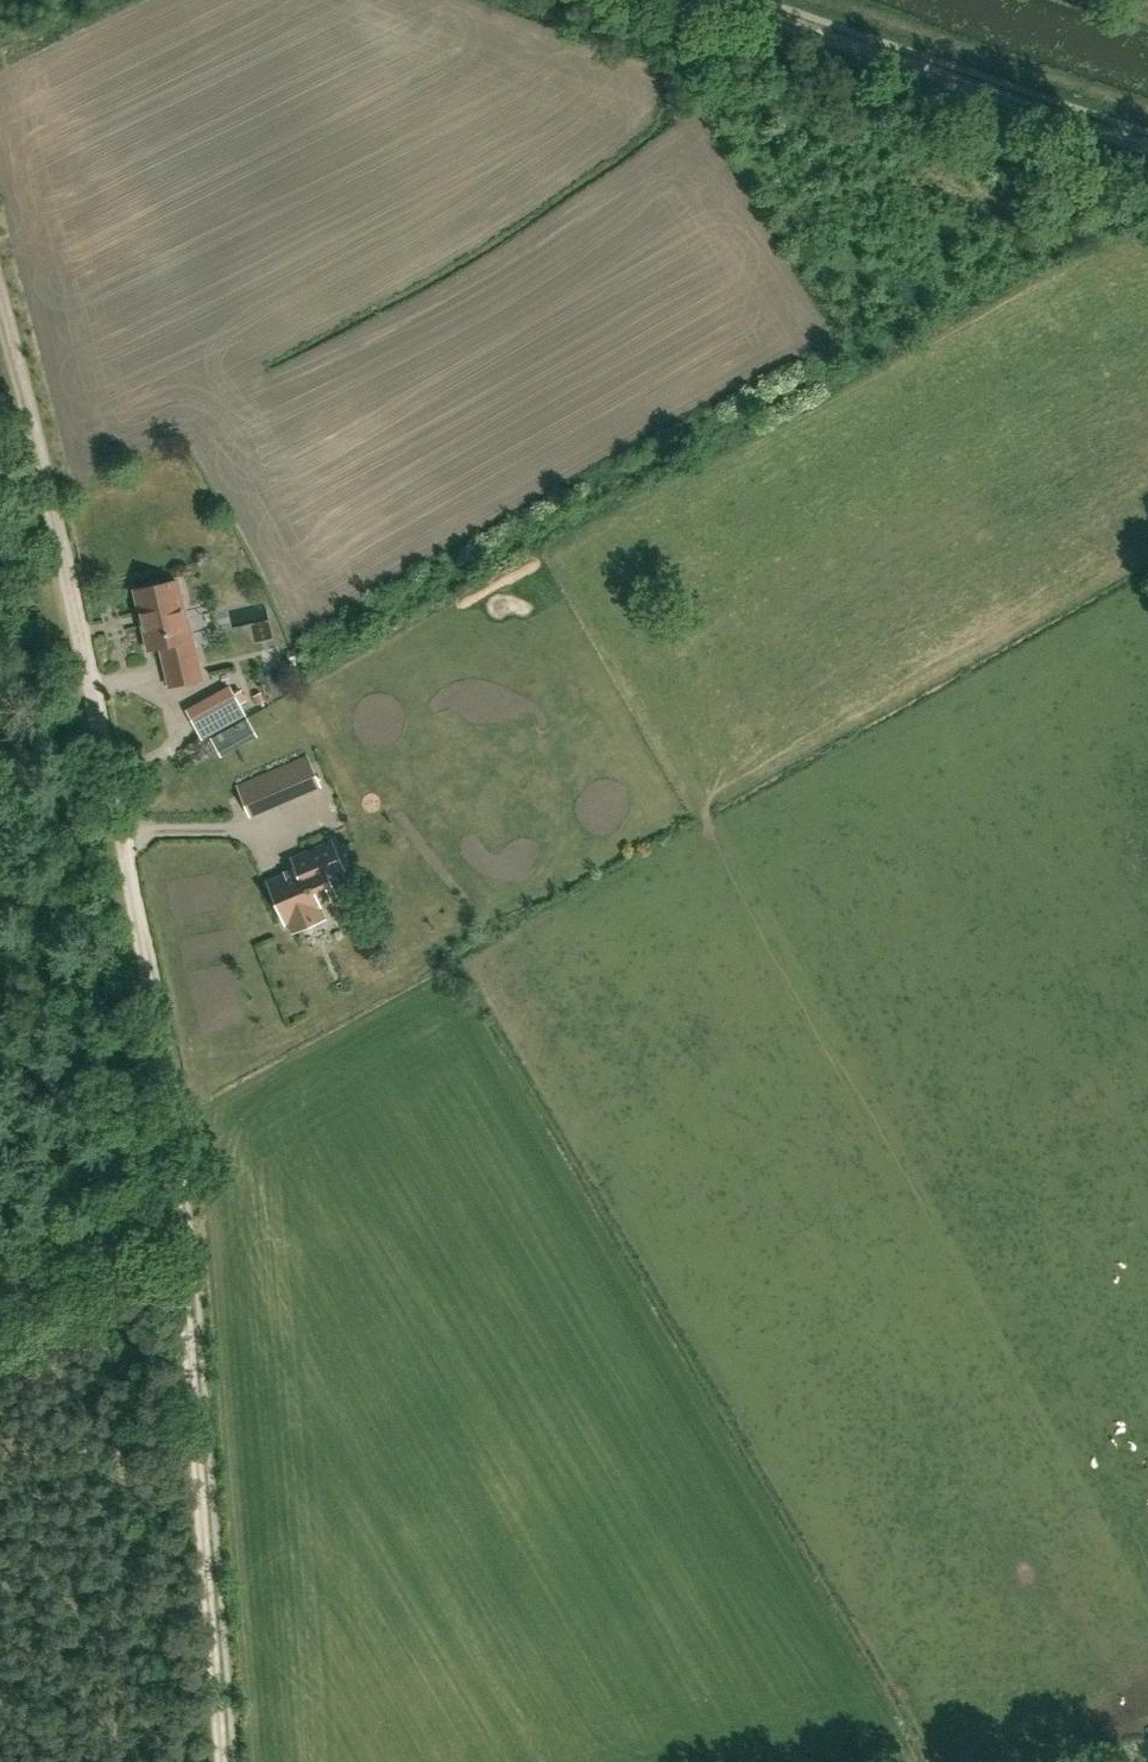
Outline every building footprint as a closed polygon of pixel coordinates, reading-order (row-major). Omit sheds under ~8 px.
[(136,590),(149,649),(161,646),(171,686),(202,678),(192,637),(191,638),(177,580),(136,590)] [(245,714),(233,693),(191,716),(202,737),(245,714)] [(308,758),(280,770),(292,797),(320,785),(308,758)] [(338,900),(327,875),(343,868),(332,842),(293,859),(298,870),(269,882),(286,922),(290,920),(294,930),(323,918),(318,908),(338,900)]
